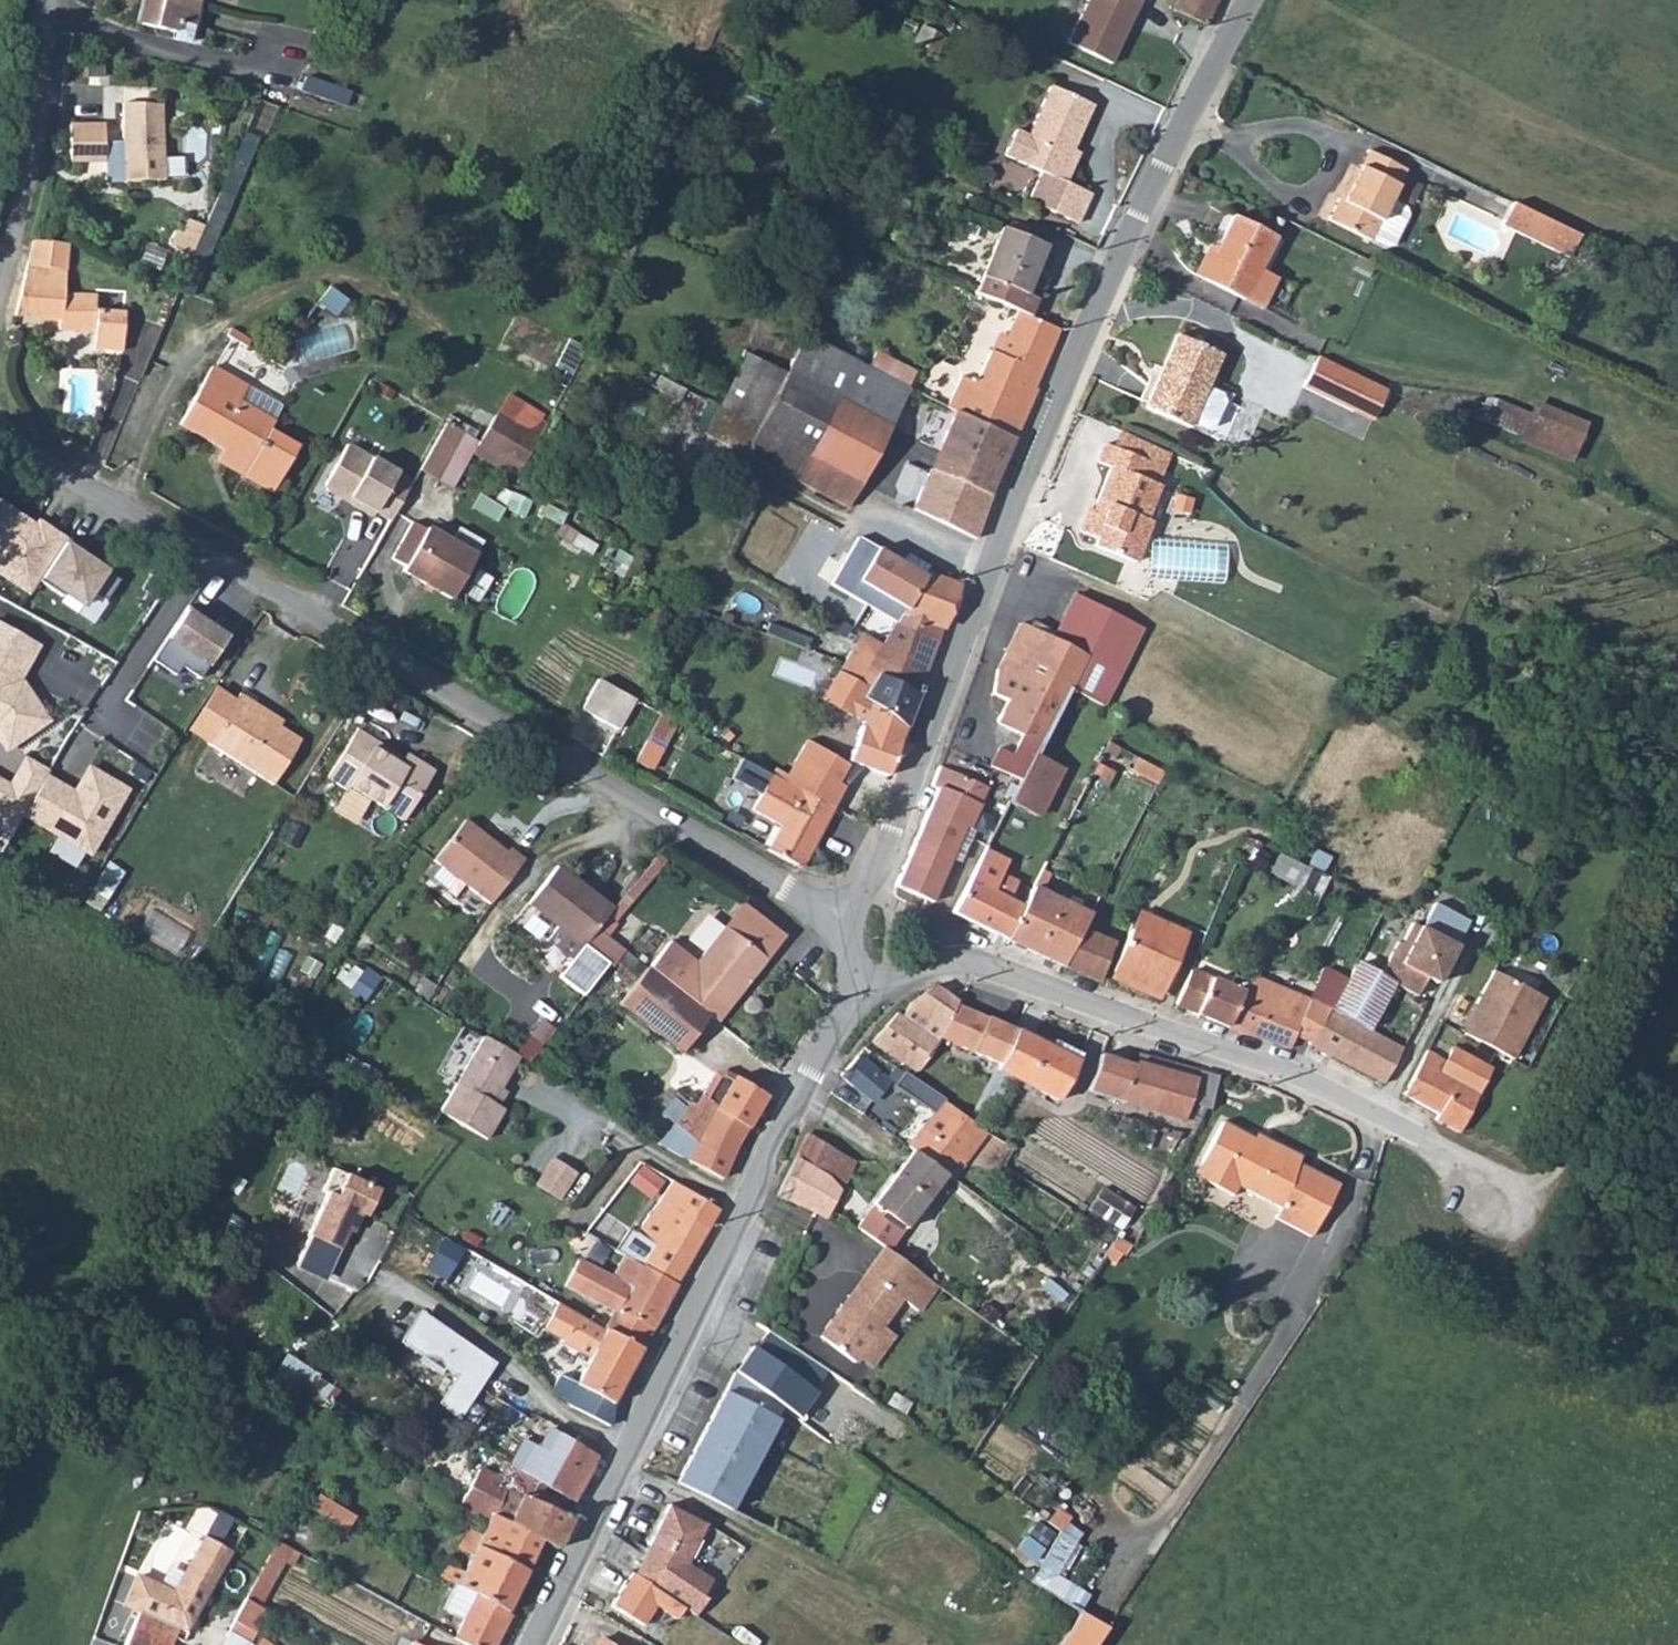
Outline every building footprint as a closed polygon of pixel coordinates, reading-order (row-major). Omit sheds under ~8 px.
[(141,25),(174,32),(173,39),(190,43),(200,0),(147,0),(141,25)] [(1066,44),(1111,65),(1141,0),(1087,0),(1066,44)] [(1172,11),(1205,26),(1218,0),(1178,0),(1172,11)] [(349,93),(305,78),(301,89),(345,105),(349,93)] [(1066,183),(1075,163),(1064,159),(1070,147),(1073,149),(1093,106),(1050,86),(1028,137),(1014,130),(1004,154),(1042,172),(1029,201),(1078,224),(1091,194),(1066,183)] [(123,103),(123,142),(103,143),(104,126),(69,126),(70,161),(108,160),(108,174),(117,183),(165,181),(161,105),(123,103)] [(190,297),(257,138),(245,133),(205,227),(192,256),(177,291),(190,297)] [(1371,240),(1386,248),(1393,245),(1408,216),(1406,208),(1391,201),(1406,170),(1368,151),(1343,201),(1338,199),(1328,220),(1370,241),(1371,240)] [(1555,224),(1512,204),(1502,226),(1545,245),(1555,224)] [(1216,251),(1202,278),(1262,309),(1276,279),(1259,270),(1274,238),(1233,217),(1216,251)] [(177,231),(171,247),(192,256),(205,227),(189,220),(183,234),(177,231)] [(1002,228),(974,294),(1018,312),(1030,317),(1037,298),(1024,293),(1044,245),(1002,228)] [(34,241),(15,315),(60,319),(59,330),(95,330),(94,349),(122,351),(124,313),(96,311),(97,295),(64,295),(68,244),(34,241)] [(1541,280),(1554,286),(1569,255),(1548,246),(1541,260),(1549,263),(1541,280)] [(1195,275),(1202,278),(1216,251),(1209,247),(1195,275)] [(329,287),(318,302),(336,316),(347,301),(329,287)] [(947,407),(955,412),(1014,439),(1036,389),(1033,388),(1059,329),(1030,317),(1018,312),(998,355),(991,351),(975,383),(961,376),(947,407)] [(231,329),(227,336),(246,348),(251,341),(231,329)] [(1176,335),(1144,408),(1188,428),(1190,423),(1205,430),(1213,427),(1223,403),(1221,395),(1205,388),(1220,354),(1176,335)] [(707,431),(705,435),(744,455),(745,455),(848,508),(862,482),(859,481),(915,373),(876,352),(867,369),(805,337),(785,375),(747,355),(719,408),(707,431)] [(568,339),(554,366),(572,376),(586,348),(568,339)] [(1367,381),(1317,357),(1303,388),(1353,412),(1367,381)] [(180,425),(224,450),(219,458),(221,463),(272,492),(297,448),(268,432),(283,407),(212,367),(180,425)] [(1386,390),(1367,381),(1353,412),(1372,421),(1386,390)] [(1479,415),(1518,432),(1528,409),(1489,392),(1479,415)] [(495,416),(480,442),(522,467),(547,424),(540,420),(543,415),(509,395),(497,417),(495,416)] [(707,402),(695,425),(707,431),(719,408),(707,402)] [(992,495),(990,495),(1014,439),(955,412),(912,509),(975,539),(992,495)] [(1581,435),(1529,414),(1519,439),(1571,460),(1581,435)] [(453,489),(474,453),(516,478),(522,467),(480,442),(446,423),(419,470),(453,489)] [(1118,433),(1112,448),(1147,462),(1141,479),(1157,485),(1169,453),(1118,433)] [(1102,516),(1090,511),(1087,511),(1079,532),(1097,539),(1095,547),(1135,563),(1151,521),(1146,519),(1159,485),(1157,485),(1141,479),(1147,462),(1112,448),(1103,444),(1096,463),(1109,468),(1096,502),(1106,506),(1102,516)] [(324,485),(326,491),(342,500),(345,495),(355,500),(352,506),(372,517),(375,512),(391,521),(413,481),(347,445),(324,485)] [(908,497),(913,480),(881,470),(876,487),(908,497)] [(30,594),(39,581),(66,540),(50,529),(47,534),(0,503),(0,575),(30,594)] [(570,504),(555,527),(595,551),(609,528),(570,504)] [(402,572),(451,599),(484,541),(459,528),(451,542),(426,528),(425,530),(412,522),(391,559),(405,567),(402,572)] [(66,540),(39,581),(62,597),(64,594),(82,606),(91,592),(105,602),(120,580),(81,555),(84,550),(67,539),(66,540)] [(896,622),(897,620),(939,641),(959,585),(925,573),(929,568),(907,555),(901,563),(861,540),(835,586),(896,622)] [(1056,635),(1053,640),(1083,655),(1067,688),(1104,707),(1142,628),(1075,595),(1056,635)] [(188,606),(152,660),(175,676),(181,667),(200,679),(232,630),(217,620),(212,628),(202,622),(205,617),(188,606)] [(862,634),(847,658),(838,671),(868,687),(861,697),(905,729),(909,718),(908,717),(916,696),(917,697),(924,680),(908,674),(914,662),(928,668),(939,641),(897,620),(896,622),(882,645),(862,634)] [(4,747),(46,720),(30,696),(25,699),(16,684),(38,644),(0,623),(0,741),(4,747)] [(1029,628),(1053,640),(1056,635),(1031,623),(1029,628)] [(1021,624),(997,671),(993,694),(1007,702),(1000,716),(999,715),(996,721),(998,723),(1023,736),(1038,743),(1067,688),(1083,655),(1053,640),(1029,628),(1021,624)] [(924,680),(928,668),(914,662),(908,674),(924,680)] [(905,729),(861,697),(868,687),(838,671),(821,699),(852,717),(853,716),(862,722),(848,761),(888,776),(905,729)] [(597,680),(581,709),(618,729),(634,701),(597,680)] [(187,731),(208,744),(235,700),(214,687),(187,731)] [(273,785),(301,740),(256,712),(259,706),(239,694),(235,700),(208,744),(273,785)] [(639,697),(623,725),(642,736),(658,708),(639,697)] [(356,730),(327,778),(347,791),(349,787),(404,821),(434,771),(407,754),(400,765),(373,748),(376,743),(356,730)] [(990,766),(1020,780),(1038,743),(1023,736),(1013,755),(998,748),(990,766)] [(660,749),(645,741),(635,762),(649,770),(660,749)] [(1121,749),(1109,743),(1102,755),(1115,761),(1121,749)] [(1020,780),(1009,803),(1037,817),(1061,769),(1033,755),(1020,780)] [(11,834),(21,814),(41,776),(45,769),(23,758),(10,783),(0,778),(0,829),(11,834)] [(800,762),(788,784),(787,786),(833,809),(843,787),(800,762)] [(938,789),(895,886),(931,903),(951,858),(958,862),(967,844),(959,840),(965,828),(969,830),(988,788),(940,767),(932,786),(938,789)] [(72,799),(61,793),(63,788),(41,776),(21,814),(90,854),(127,791),(89,769),(72,799)] [(785,818),(767,851),(801,868),(833,809),(787,786),(788,784),(770,774),(756,802),(785,818)] [(433,861),(490,904),(524,860),(510,849),(506,853),(464,821),(433,861)] [(1257,852),(1250,849),(1245,859),(1252,862),(1257,852)] [(952,913),(1006,940),(1023,906),(1009,900),(1018,882),(1002,874),(1009,861),(985,850),(952,913)] [(1304,867),(1279,854),(1269,874),(1295,887),(1304,867)] [(111,860),(92,892),(105,900),(124,868),(111,860)] [(1285,909),(1307,920),(1329,878),(1306,866),(1285,909)] [(527,904),(557,927),(546,941),(596,979),(608,963),(583,945),(596,929),(611,909),(556,867),(527,904)] [(1023,906),(1006,940),(1062,966),(1081,932),(1090,915),(1032,888),(1023,906)] [(741,906),(724,927),(762,957),(779,935),(741,906)] [(1138,912),(1129,931),(1145,938),(1153,919),(1138,912)] [(1112,972),(1163,994),(1188,934),(1153,919),(1145,938),(1129,931),(1112,972)] [(1397,942),(1379,977),(1392,984),(1416,997),(1426,978),(1436,984),(1456,946),(1411,924),(1401,944),(1397,942)] [(669,942),(648,969),(718,1022),(728,1010),(724,1007),(747,977),(751,980),(766,960),(762,957),(724,927),(697,963),(669,942)] [(608,963),(620,948),(596,929),(583,945),(608,963)] [(1081,932),(1062,966),(1100,981),(1114,944),(1081,932)] [(624,952),(614,961),(625,971),(634,960),(624,952)] [(638,980),(647,969),(634,960),(625,971),(638,980)] [(1349,980),(1332,1011),(1367,1030),(1392,984),(1379,977),(1357,965),(1349,980)] [(797,968),(793,973),(803,981),(807,976),(797,968)] [(708,1017),(647,969),(638,980),(619,1004),(661,1037),(664,1033),(679,1045),(676,1049),(680,1052),(708,1017)] [(1323,969),(1310,999),(1252,975),(1244,993),(1228,1027),(1289,1049),(1296,1035),(1311,1042),(1329,1009),(1332,1011),(1349,980),(1323,969)] [(1191,970),(1176,1005),(1228,1027),(1244,993),(1237,990),(1242,979),(1234,976),(1229,986),(1191,970)] [(1545,998),(1493,971),(1477,1003),(1479,1004),(1464,1034),(1512,1060),(1545,998)] [(911,1003),(902,1016),(938,1040),(939,1038),(956,1005),(957,1004),(932,987),(911,1003)] [(1014,1029),(956,1005),(939,1038),(997,1063),(1014,1029)] [(1311,1042),(1310,1045),(1383,1084),(1402,1049),(1367,1030),(1332,1011),(1329,1009),(1311,1042)] [(897,1013),(871,1042),(918,1072),(939,1041),(938,1040),(902,1016),(897,1013)] [(459,1080),(481,1029),(462,1021),(441,1072),(459,1080)] [(997,1063),(975,1110),(992,1119),(1012,1078),(1059,1100),(1078,1061),(1014,1029),(997,1063)] [(518,1057),(483,1037),(440,1113),(486,1139),(503,1110),(492,1103),(518,1057)] [(1438,1114),(1436,1119),(1460,1131),(1491,1069),(1452,1047),(1445,1061),(1426,1051),(1403,1095),(1438,1114)] [(1101,1055),(1088,1092),(1183,1121),(1197,1080),(1136,1063),(1135,1066),(1101,1055)] [(857,1058),(840,1076),(872,1101),(874,1100),(886,1083),(857,1058)] [(689,1103),(658,1144),(722,1179),(737,1147),(767,1096),(725,1071),(715,1073),(702,1095),(694,1105),(689,1103)] [(1219,1077),(1199,1071),(1197,1080),(1190,1104),(1206,1108),(1210,1110),(1219,1077)] [(925,1125),(908,1147),(913,1151),(946,1175),(956,1160),(964,1166),(987,1134),(944,1101),(945,1100),(903,1073),(893,1087),(934,1114),(925,1125)] [(1206,1108),(1190,1104),(1186,1121),(1197,1127),(1206,1108)] [(1301,1157),(1281,1146),(1277,1151),(1222,1122),(1194,1176),(1233,1196),(1238,1186),(1280,1208),(1275,1218),(1311,1237),(1339,1185),(1298,1163),(1301,1157)] [(808,1133),(796,1158),(827,1177),(839,1153),(808,1133)] [(913,1151),(857,1228),(889,1251),(946,1175),(913,1151)] [(855,1162),(839,1153),(827,1177),(840,1191),(855,1162)] [(796,1158),(777,1196),(827,1219),(840,1191),(827,1177),(796,1158)] [(575,1174),(552,1159),(534,1186),(558,1201),(575,1174)] [(642,1192),(654,1176),(642,1167),(630,1183),(642,1192)] [(379,1190),(334,1169),(323,1191),(328,1194),(308,1236),(310,1237),(297,1265),(325,1278),(356,1212),(367,1217),(379,1190)] [(673,1182),(635,1233),(629,1228),(615,1251),(624,1256),(676,1285),(719,1210),(673,1182)] [(1133,1207),(1103,1188),(1089,1210),(1118,1229),(1133,1207)] [(445,1237),(427,1268),(448,1280),(466,1249),(445,1237)] [(1116,1237),(1103,1256),(1115,1264),(1128,1244),(1116,1237)] [(851,1364),(858,1354),(881,1324),(900,1298),(918,1312),(937,1287),(899,1260),(896,1264),(882,1253),(817,1338),(851,1364)] [(640,1350),(676,1285),(624,1256),(611,1278),(579,1261),(565,1286),(616,1312),(605,1330),(640,1350)] [(605,1330),(559,1304),(545,1330),(563,1340),(562,1343),(591,1358),(567,1402),(571,1406),(610,1423),(612,1404),(640,1350),(605,1330)] [(412,1326),(400,1343),(422,1358),(419,1363),(440,1377),(444,1370),(456,1378),(445,1394),(448,1395),(440,1407),(458,1422),(495,1364),(427,1317),(418,1330),(412,1326)] [(881,1324),(858,1354),(872,1365),(894,1334),(881,1324)] [(753,1347),(735,1373),(784,1408),(798,1418),(816,1391),(753,1347)] [(319,1375),(286,1355),(270,1381),(285,1390),(282,1395),(291,1400),(303,1396),(320,1406),(332,1386),(318,1378),(319,1375)] [(677,1483),(731,1510),(784,1408),(735,1373),(677,1483)] [(893,1394),(887,1405),(904,1415),(910,1404),(893,1394)] [(512,1466),(542,1484),(573,1502),(591,1471),(589,1470),(596,1455),(550,1430),(539,1449),(525,1441),(512,1466)] [(471,1511),(463,1523),(483,1533),(534,1556),(540,1541),(557,1549),(572,1518),(535,1500),(542,1484),(512,1466),(508,1463),(499,1480),(479,1470),(459,1505),(471,1511)] [(317,1494),(308,1508),(347,1532),(355,1517),(317,1494)] [(199,1537),(204,1528),(223,1539),(236,1517),(204,1499),(187,1530),(199,1537)] [(308,1508),(302,1505),(298,1511),(305,1515),(308,1508)] [(646,1558),(634,1577),(663,1595),(695,1616),(706,1599),(701,1596),(712,1579),(687,1563),(706,1525),(666,1505),(647,1545),(652,1548),(646,1558)] [(445,1565),(439,1578),(456,1585),(475,1593),(507,1613),(534,1556),(483,1533),(481,1536),(470,1530),(457,1548),(473,1556),(464,1573),(445,1565)] [(1077,1591),(1055,1578),(1076,1541),(1060,1532),(1031,1582),(1069,1605),(1077,1591)] [(646,1558),(613,1536),(603,1557),(629,1574),(634,1577),(646,1558)] [(179,1628),(188,1633),(232,1552),(205,1537),(173,1593),(136,1577),(124,1605),(140,1612),(124,1644),(171,1644),(179,1628)] [(277,1542),(233,1621),(255,1633),(267,1611),(256,1606),(288,1548),(277,1542)] [(626,1575),(601,1562),(590,1583),(615,1596),(626,1575)] [(663,1595),(634,1577),(629,1574),(611,1606),(643,1626),(663,1595)] [(454,1638),(467,1644),(495,1644),(510,1615),(507,1613),(475,1593),(456,1585),(444,1610),(464,1620),(454,1638)] [(319,1637),(344,1644),(386,1644),(398,1610),(334,1589),(319,1637)] [(594,1604),(594,1605),(594,1607),(595,1608),(596,1609),(597,1610),(599,1610),(600,1610),(602,1609),(603,1608),(604,1606),(604,1604),(603,1603),(602,1601),(601,1600),(599,1600),(597,1600),(596,1601),(595,1602),(594,1604)] [(1081,1613),(1061,1644),(1095,1644),(1107,1627),(1081,1613)] [(233,1621),(227,1634),(247,1644),(249,1644),(255,1633),(233,1621)]
